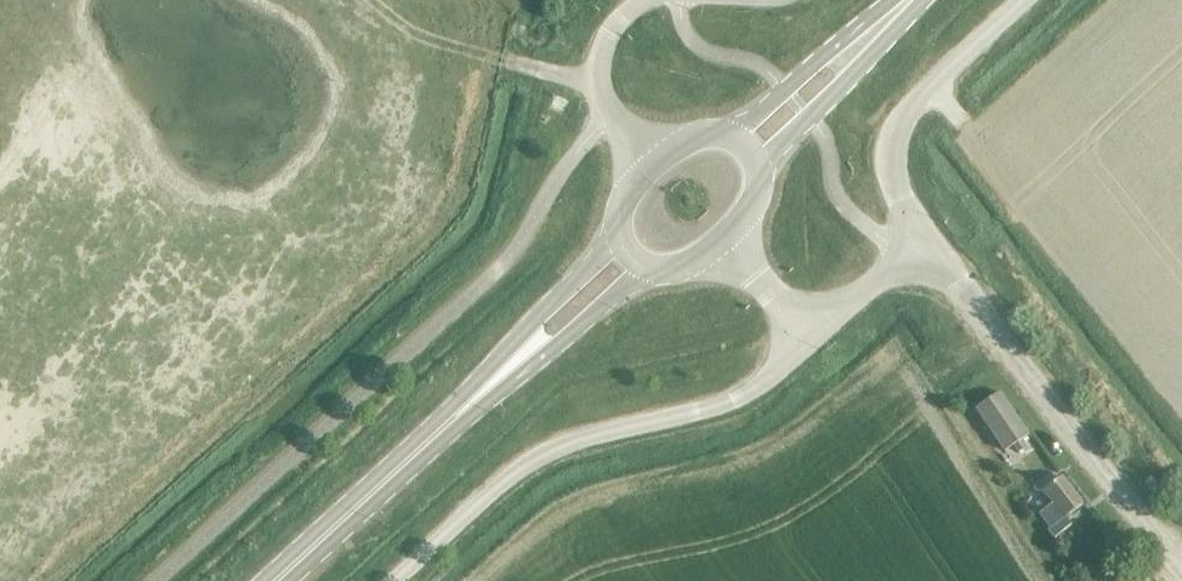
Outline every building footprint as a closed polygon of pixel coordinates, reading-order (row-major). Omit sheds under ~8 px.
[(1028,436),(998,393),(975,409),(1004,452),(1012,447),(1017,454),(1024,449),(1019,442),(1028,436)] [(1064,518),(1081,505),(1060,478),(1056,481),(1050,473),(1032,487),(1036,492),(1043,493),(1052,505),(1039,515),(1049,529),(1047,531),(1053,539),(1070,526),(1064,518)]
